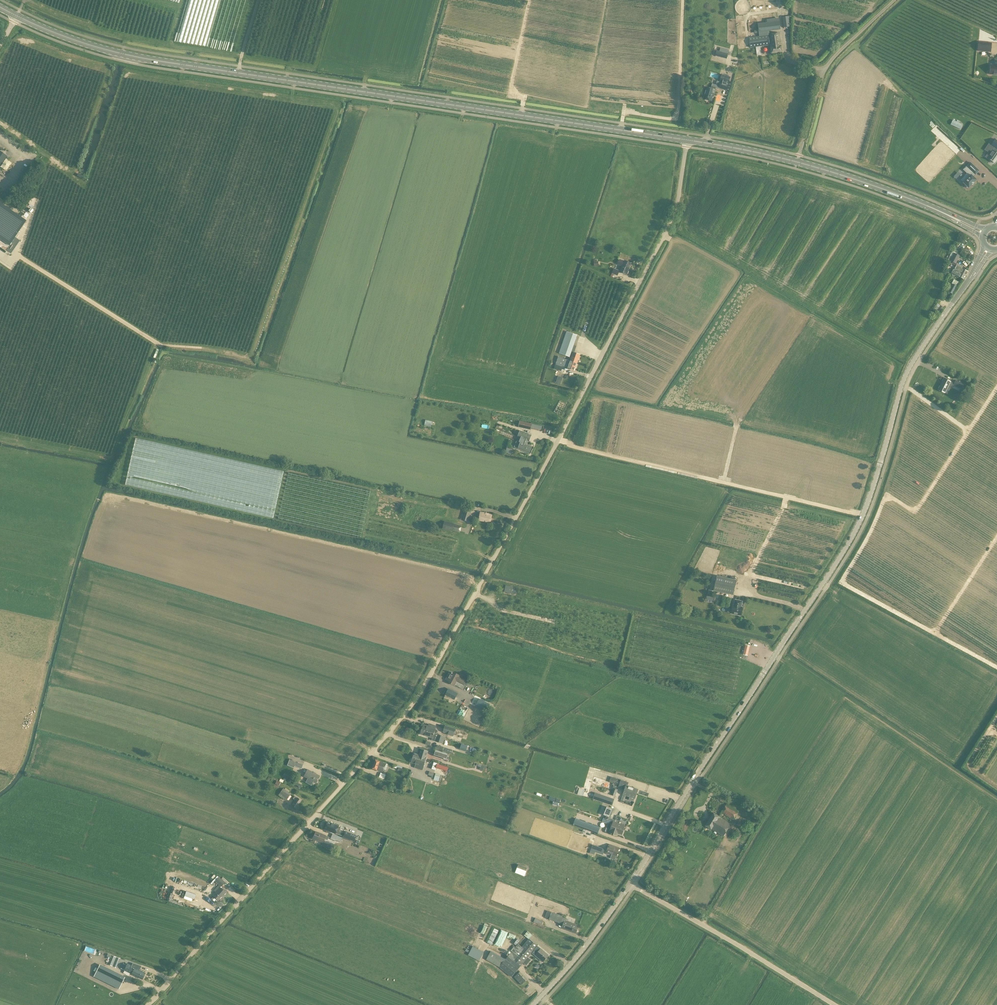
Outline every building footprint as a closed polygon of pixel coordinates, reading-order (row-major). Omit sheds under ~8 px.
[(783,27),(790,27),(789,17),(782,17),(783,27)] [(777,19),(766,20),(767,23),(757,24),(759,33),(759,37),(749,39),(750,48),(770,45),(771,53),(782,52),(779,33),(770,34),(769,31),(781,30),(779,18),(777,19)] [(991,43),(978,42),(977,51),(991,52),(991,43)] [(705,95),(703,99),(705,99),(706,100),(709,101),(710,101),(712,101),(713,97),(714,97),(716,89),(715,89),(716,88),(719,89),(720,88),(726,90),(728,85),(730,77),(722,74),(719,81),(718,85),(716,85),(712,84),(711,88),(706,87),(703,94),(705,95)] [(959,123),(960,121),(957,120),(956,122),(953,120),(950,125),(960,129),(962,125),(959,123)] [(985,157),(987,158),(990,160),(990,161),(993,163),(993,162),(995,163),(996,160),(996,140),(995,139),(991,145),(992,147),(985,157)] [(5,175),(19,174),(19,159),(5,160),(5,175)] [(965,175),(961,180),(964,182),(963,182),(968,187),(976,179),(973,176),(979,171),(970,163),(967,166),(967,165),(963,169),(967,173),(965,175)] [(9,246),(26,221),(0,203),(0,239),(9,246)] [(956,264),(960,256),(962,251),(954,247),(948,259),(956,264)] [(624,261),(619,259),(617,264),(622,266),(620,271),(621,272),(621,273),(623,274),(624,273),(627,274),(628,270),(631,263),(624,260),(624,261)] [(955,269),(954,270),(966,276),(968,272),(964,269),(964,270),(956,266),(954,269),(955,269)] [(617,276),(620,270),(614,268),(611,273),(612,274),(610,276),(612,277),(613,274),(617,276)] [(952,275),(952,276),(954,277),(955,276),(958,277),(959,277),(964,279),(966,276),(954,270),(953,269),(951,273),(952,274),(952,275)] [(957,286),(952,284),(948,292),(952,294),(957,286)] [(936,312),(937,311),(940,313),(944,308),(937,304),(933,310),(936,312)] [(586,323),(581,336),(585,338),(590,325),(586,323)] [(577,337),(577,335),(566,332),(559,353),(569,357),(571,352),(574,344),(577,337)] [(570,361),(577,363),(580,354),(571,352),(569,357),(571,358),(570,360),(570,361)] [(575,367),(577,363),(570,361),(570,360),(565,359),(563,365),(568,367),(568,368),(574,370),(575,367)] [(944,378),(938,389),(945,393),(949,384),(953,385),(961,389),(964,384),(955,380),(954,383),(944,378)] [(518,427),(531,430),(532,424),(520,421),(518,427)] [(514,447),(518,449),(529,453),(532,447),(526,444),(527,440),(529,441),(531,435),(520,431),(518,437),(520,438),(519,441),(517,441),(514,447)] [(464,510),(462,520),(468,521),(470,512),(464,510)] [(480,512),(479,520),(490,523),(492,514),(480,512)] [(460,533),(461,526),(455,524),(444,521),(442,529),(453,531),(460,533)] [(736,580),(717,576),(714,591),(733,595),(736,580)] [(507,585),(505,592),(512,593),(514,586),(507,585)] [(741,616),(743,607),(741,606),(743,601),(735,599),(734,604),(733,604),(731,614),(741,616)] [(462,688),(466,680),(467,678),(459,674),(459,675),(456,673),(456,675),(449,672),(445,679),(452,682),(451,684),(455,686),(455,685),(462,688)] [(462,692),(456,689),(453,694),(459,697),(462,692)] [(476,705),(486,711),(490,704),(479,699),(476,705)] [(423,725),(422,730),(434,734),(434,733),(435,733),(437,733),(438,731),(436,729),(435,729),(436,727),(431,726),(430,728),(423,725)] [(453,736),(456,729),(445,725),(443,732),(449,734),(448,735),(453,736)] [(422,730),(420,734),(432,738),(437,740),(439,735),(434,734),(422,730)] [(444,738),(444,737),(441,735),(439,734),(439,735),(437,740),(436,742),(443,743),(444,740),(447,741),(448,739),(444,738)] [(419,754),(414,753),(413,758),(425,762),(426,757),(426,756),(427,751),(421,749),(419,754)] [(441,756),(442,752),(435,750),(434,754),(434,756),(440,758),(441,756)] [(422,770),(425,762),(413,758),(411,763),(418,765),(417,768),(422,770)] [(301,769),(303,765),(295,762),(289,760),(287,765),(293,767),(294,766),(301,769)] [(383,772),(384,769),(386,770),(388,766),(386,765),(386,764),(375,760),(372,768),(377,770),(377,769),(383,772)] [(558,772),(560,765),(553,762),(550,770),(558,772)] [(408,771),(406,770),(407,770),(402,769),(402,767),(397,765),(397,767),(398,767),(397,771),(405,773),(407,774),(408,771)] [(309,779),(308,780),(310,781),(311,780),(315,783),(319,776),(307,769),(303,776),(309,779)] [(625,789),(624,790),(636,794),(638,789),(623,784),(621,788),(625,789)] [(588,797),(589,792),(584,791),(584,789),(578,788),(576,794),(588,797)] [(291,794),(283,789),(278,795),(286,800),(291,794)] [(624,790),(623,794),(635,798),(636,794),(624,790)] [(598,793),(596,799),(611,804),(613,798),(598,793)] [(293,798),(295,800),(291,805),(295,808),(301,800),(297,797),(295,796),(293,798)] [(724,815),(729,818),(733,820),(738,811),(726,804),(721,813),(724,815)] [(607,806),(605,811),(603,815),(606,816),(605,818),(603,818),(602,822),(608,824),(607,825),(623,831),(625,826),(615,822),(615,820),(610,818),(612,813),(614,809),(607,806)] [(719,816),(713,813),(705,826),(711,829),(723,836),(731,824),(719,816)] [(326,823),(325,823),(323,828),(324,828),(324,829),(334,833),(337,826),(327,822),(326,823)] [(582,827),(589,829),(589,831),(594,833),(594,831),(599,833),(601,827),(589,823),(588,824),(584,822),(582,827)] [(623,831),(607,825),(605,832),(606,832),(617,837),(618,834),(621,835),(623,831)] [(326,836),(326,835),(316,831),(312,838),(323,843),(324,839),(327,840),(328,837),(326,836)] [(345,832),(342,837),(353,842),(356,836),(345,832)] [(605,853),(611,855),(610,858),(615,860),(616,857),(619,848),(609,844),(605,853)] [(592,845),(590,850),(603,855),(605,849),(592,845)] [(526,872),(527,868),(518,864),(517,868),(515,872),(524,876),(526,872)] [(214,890),(215,892),(212,895),(218,900),(222,894),(223,895),(226,892),(220,887),(220,886),(221,887),(225,882),(218,877),(214,881),(218,884),(214,890)] [(169,900),(174,901),(175,902),(177,896),(179,891),(173,888),(169,900)] [(548,919),(563,924),(562,928),(576,933),(579,925),(565,920),(566,917),(552,912),(551,912),(547,910),(544,917),(549,918),(548,919)] [(494,928),(487,943),(491,945),(498,930),(494,928)] [(507,938),(508,932),(499,930),(497,942),(502,942),(503,938),(507,938)] [(505,959),(499,967),(511,977),(518,970),(517,969),(523,963),(526,965),(531,960),(528,957),(534,949),(537,945),(529,939),(532,935),(527,931),(524,935),(528,939),(522,947),(518,944),(505,959)] [(467,955),(479,960),(483,951),(471,946),(467,955)] [(535,951),(533,953),(543,962),(548,955),(538,946),(535,950),(535,951)] [(123,963),(121,968),(124,970),(131,974),(142,979),(145,973),(139,970),(141,966),(133,963),(131,966),(127,964),(126,965),(123,963)] [(107,968),(101,980),(107,983),(119,989),(125,977),(113,971),(107,968)] [(521,985),(526,981),(519,973),(514,977),(521,985)]
